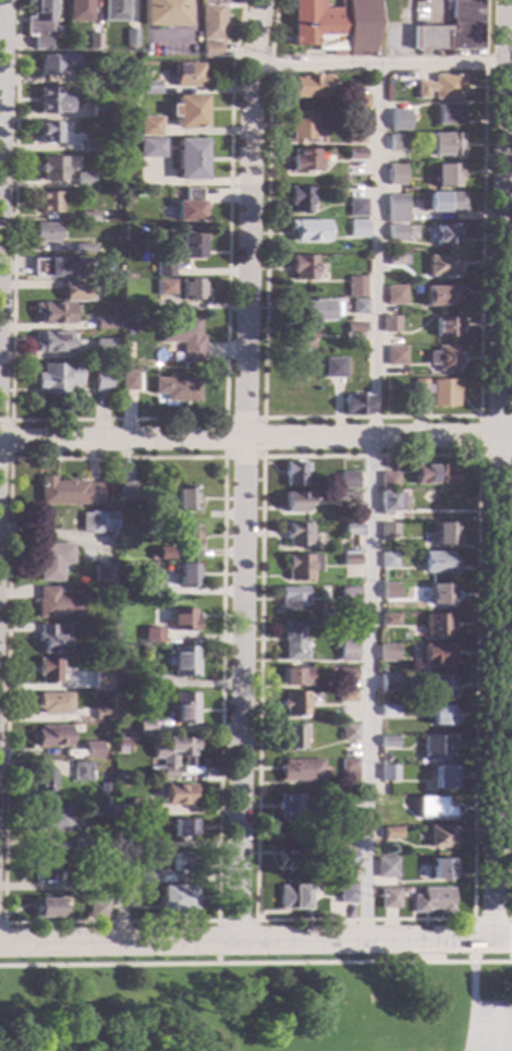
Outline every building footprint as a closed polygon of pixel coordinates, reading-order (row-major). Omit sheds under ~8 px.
[(31,16),(31,0),(52,0),(52,22),(49,22),(48,48),(34,48),(35,34),(24,34),(25,16),(31,16)] [(68,20),(68,0),(91,0),(92,20),(68,20)] [(102,21),(102,0),(127,0),(127,21),(102,21)] [(143,25),(142,0),(185,0),(185,25),(143,25)] [(199,40),(200,0),(238,0),(237,4),(227,4),(227,9),(223,9),(222,40),(199,40)] [(291,38),(291,0),(322,0),(321,8),(338,9),(338,0),(369,0),(374,23),(368,55),(329,53),(329,49),(315,49),(315,45),(291,45),(291,38)] [(450,26),(450,0),(481,0),(480,48),(412,48),(413,25),(450,26)] [(136,46),(125,46),(125,28),(136,28),(136,46)] [(99,48),(87,49),(87,33),(99,33),(99,48)] [(218,58),(202,58),(202,41),(218,41),(218,58)] [(75,67),(63,67),(63,59),(59,59),(59,75),(39,75),(39,55),(58,55),(58,52),(75,52),(75,67)] [(202,73),(203,73),(203,86),(173,86),(172,63),(200,63),(202,73)] [(101,83),(86,83),(86,73),(101,73),(101,83)] [(462,92),(459,92),(459,98),(432,98),(432,90),(426,90),(426,97),(415,97),(415,81),(426,81),(426,82),(432,82),(432,74),(462,74),(462,92)] [(327,96),(292,96),(292,75),(327,76),(327,96)] [(159,93),(141,94),(141,81),(159,81),(159,93)] [(58,90),(69,90),(69,112),(39,112),(39,104),(36,104),(36,96),(38,96),(38,87),(58,87),(58,90)] [(367,106),(349,106),(349,94),(356,94),(367,95),(367,106)] [(204,128),(173,128),(173,116),(168,116),(168,105),(173,105),(173,95),(204,95),(204,128)] [(108,117),(92,117),(92,99),(108,99),(108,117)] [(460,124),(436,123),(436,104),(460,105),(460,124)] [(405,118),(389,118),(389,105),(406,105),(405,118)] [(314,138),(290,138),(291,110),(314,110),(314,138)] [(160,135),(138,135),(138,116),(160,116),(160,135)] [(57,123),(59,123),(59,131),(60,132),(60,143),(39,143),(39,121),(57,121),(57,123)] [(364,143),(345,142),(345,126),(365,128),(364,143)] [(461,158),(429,157),(430,133),(461,133),(461,158)] [(405,150),(388,149),(389,134),(405,134),(405,150)] [(163,157),(138,157),(138,138),(163,138),(163,157)] [(204,179),(174,179),(174,138),(204,138),(204,179)] [(94,152),(77,152),(77,142),(94,141),(94,152)] [(363,159),(345,159),(346,147),(364,148),(363,159)] [(318,159),(320,159),(320,167),(318,167),(318,170),(290,170),(291,156),(292,156),(292,148),(318,149),(318,159)] [(64,180),(42,180),(42,172),(39,172),(39,164),(42,164),(42,157),(65,157),(64,180)] [(458,169),(461,169),(461,178),(459,178),(459,186),(435,186),(435,162),(458,164),(458,169)] [(405,177),(389,177),(389,164),(405,164),(405,177)] [(93,185),(76,186),(75,172),(93,172),(93,185)] [(307,212),(291,212),(291,204),(288,204),(288,186),(308,186),(307,212)] [(198,201),(200,201),(200,221),(174,220),(174,201),(182,201),(183,188),(198,188),(198,201)] [(57,213),(38,212),(38,191),(57,192),(57,213)] [(455,195),(462,196),(461,208),(456,208),(456,213),(427,212),(428,191),(455,192),(455,195)] [(404,222),(386,221),(386,194),(404,194),(404,222)] [(364,216),(346,216),(348,196),(365,197),(364,216)] [(95,221),(80,221),(81,210),(95,212),(95,221)] [(326,242),(292,241),(293,231),(287,230),(287,220),(326,221),(326,242)] [(365,237),(348,237),(348,221),(365,221),(365,237)] [(56,242),(32,241),(32,240),(27,240),(27,225),(32,225),(32,222),(56,224),(56,242)] [(455,235),(458,235),(458,244),(434,244),(435,224),(455,225),(455,235)] [(403,241),(387,241),(388,225),(404,225),(403,241)] [(199,258),(178,258),(178,246),(171,246),(171,234),(200,235),(199,258)] [(95,252),(74,252),(74,243),(95,244),(95,252)] [(314,278),(292,278),(292,273),(289,273),(289,255),(314,256),(314,278)] [(405,265),(387,265),(387,255),(406,255),(405,265)] [(454,259),(458,259),(456,276),(427,275),(427,255),(454,255),(454,259)] [(85,276),(32,275),(32,258),(85,259),(85,276)] [(171,276),(155,276),(155,258),(172,258),(171,276)] [(173,294),(154,294),(155,279),(173,279),(173,294)] [(199,299),(180,299),(180,279),(199,279),(199,299)] [(84,287),(92,287),(92,301),(60,300),(60,289),(63,289),(63,281),(84,281),(84,287)] [(403,304),(386,304),(386,285),(403,285),(403,304)] [(456,305),(424,305),(424,285),(458,286),(456,305)] [(363,297),(346,297),(346,287),(348,287),(363,287),(363,297)] [(365,314),(351,313),(352,299),(362,299),(365,299),(365,314)] [(330,302),(339,302),(338,316),(329,316),(329,321),(302,319),(302,315),(296,314),(296,300),(330,301),(330,302)] [(71,324),(39,324),(40,313),(35,313),(35,302),(72,302),(71,324)] [(398,333),(382,331),(382,315),(398,315),(398,333)] [(458,330),(455,330),(455,336),(435,336),(435,316),(459,317),(458,330)] [(113,329),(95,328),(95,318),(113,318),(113,329)] [(198,335),(203,335),(203,362),(180,362),(180,342),(157,342),(158,318),(198,319),(198,335)] [(362,340),(343,340),(343,333),(346,333),(346,323),(362,324),(362,340)] [(312,348),(288,347),(288,328),(312,329),(312,348)] [(69,331),(69,339),(71,339),(71,352),(35,352),(35,340),(40,341),(40,330),(69,331)] [(114,358),(95,358),(95,338),(114,338),(114,358)] [(404,364),(387,364),(387,346),(388,346),(404,346),(404,364)] [(456,353),(460,353),(459,363),(456,363),(455,371),(436,370),(436,365),(427,365),(427,351),(436,351),(436,346),(456,347),(456,353)] [(345,376),(325,376),(326,358),(345,359),(345,376)] [(81,386),(69,386),(68,395),(41,394),(41,390),(34,390),(35,374),(40,374),(41,362),(81,363),(81,386)] [(132,372),(137,372),(136,390),(120,390),(121,370),(132,370),(132,372)] [(109,391),(94,390),(94,371),(110,371),(109,391)] [(175,377),(199,377),(198,401),(163,400),(163,394),(154,394),(154,378),(166,378),(166,375),(175,376),(175,377)] [(458,407),(431,406),(431,399),(425,399),(426,396),(413,396),(413,378),(427,378),(427,384),(431,384),(431,378),(459,379),(458,407)] [(368,396),(368,415),(344,415),(344,395),(368,396)] [(307,472),(304,472),(304,485),(285,485),(285,462),(307,462),(307,472)] [(448,471),(454,471),(454,484),(415,484),(415,464),(448,464),(448,471)] [(357,472),(357,487),(340,487),(340,472),(357,472)] [(398,490),(380,490),(380,472),(398,472),(398,490)] [(53,481),(86,481),(86,483),(102,483),(102,505),(40,505),(40,476),(53,476),(53,481)] [(131,497),(119,497),(119,482),(131,482),(131,497)] [(195,495),(197,495),(197,503),(195,503),(195,510),(175,510),(175,487),(195,487),(195,495)] [(357,500),(341,500),(341,491),(357,491),(357,500)] [(308,505),(306,505),(306,512),(284,512),(284,492),(308,492),(308,505)] [(402,507),(398,507),(398,511),(390,511),(390,516),(381,516),(381,511),(380,511),(380,492),(402,492),(402,507)] [(114,535),(101,535),(101,532),(82,532),(82,511),(114,511),(114,535)] [(358,534),(343,534),(343,522),(358,522),(358,534)] [(454,544),(435,544),(435,522),(454,522),(454,544)] [(307,546),(287,546),(287,539),(283,539),(283,530),(287,530),(287,523),(307,523),(307,546)] [(397,536),(380,536),(380,523),(395,523),(397,523),(397,536)] [(197,547),(179,547),(179,526),(197,526),(197,547)] [(72,564),(62,564),(62,581),(39,581),(39,561),(36,561),(36,544),(72,544),(72,564)] [(172,559),(157,559),(157,547),(172,547),(172,559)] [(451,560),(455,560),(455,572),(423,572),(423,552),(451,552),(451,560)] [(395,567),(380,567),(380,553),(395,554),(395,567)] [(358,565),(341,565),(341,554),(358,554),(358,565)] [(320,571),(310,571),(310,580),(287,580),(287,555),(320,555),(320,571)] [(197,585),(178,585),(178,565),(197,565),(197,585)] [(113,581),(95,581),(95,566),(113,566),(113,581)] [(161,597),(144,597),(144,579),(161,579),(161,597)] [(397,599),(381,599),(381,583),(397,583),(397,599)] [(451,604),(428,604),(428,583),(451,583),(451,604)] [(66,593),(82,593),(82,617),(37,617),(37,599),(38,599),(38,587),(66,587),(66,593)] [(305,606),(282,606),(282,599),(279,599),(279,588),(305,588),(305,606)] [(358,588),(358,605),(340,605),(340,588),(358,588)] [(194,613),(196,613),(196,630),(170,630),(170,609),(194,609),(194,613)] [(398,626),(380,626),(381,614),(398,614),(398,626)] [(447,620),(450,620),(450,628),(448,628),(448,635),(425,635),(425,614),(448,614),(447,620)] [(161,642),(145,642),(145,627),(154,627),(154,621),(161,621),(161,642)] [(302,650),(306,650),(306,660),(283,660),(283,642),(282,642),(282,623),(302,623),(302,650)] [(66,652),(41,652),(41,641),(37,641),(37,625),(66,625),(66,652)] [(397,654),(380,654),(380,643),(397,643),(397,654)] [(447,652),(452,652),(452,663),(423,663),(423,644),(447,644),(447,652)] [(196,675),(171,675),(172,666),(164,666),(164,656),(171,656),(171,647),(196,647),(196,675)] [(356,661),(339,661),(339,649),(356,649),(356,661)] [(58,667),(63,667),(63,675),(58,675),(58,682),(40,682),(40,675),(37,675),(37,660),(58,660),(58,667)] [(312,685),(281,685),(281,667),(312,667),(312,685)] [(355,679),(339,679),(339,667),(355,667),(355,679)] [(111,688),(94,688),(94,669),(111,669),(111,688)] [(160,688),(141,688),(141,671),(160,671),(160,688)] [(398,690),(380,690),(380,675),(398,675),(398,690)] [(450,681),(452,681),(452,690),(450,690),(450,698),(429,697),(429,675),(450,675),(450,681)] [(355,701),(338,701),(338,690),(355,690),(355,701)] [(306,716),(284,716),(284,709),(282,709),(282,699),(284,699),(284,691),(306,691),(306,716)] [(71,713),(40,713),(40,709),(38,709),(38,692),(71,693),(71,713)] [(196,723),(173,723),(173,692),(196,692),(196,723)] [(397,716),(380,716),(380,704),(397,704),(397,716)] [(450,711),(453,711),(453,718),(450,718),(450,725),(429,725),(429,704),(450,704),(450,711)] [(111,720),(94,720),(94,708),(111,708),(111,720)] [(157,735),(136,735),(136,721),(157,721),(157,735)] [(357,740),(340,740),(341,724),(357,724),(357,740)] [(70,746),(36,746),(36,729),(39,729),(39,725),(70,725),(70,746)] [(301,749),(281,749),(281,726),(301,727),(301,749)] [(397,747),(380,747),(380,736),(397,736),(397,747)] [(451,748),(447,748),(447,761),(436,761),(436,758),(423,758),(423,736),(451,736),(451,748)] [(194,766),(183,766),(183,756),(174,756),(174,777),(154,777),(154,766),(160,766),(160,758),(151,758),(151,744),(166,744),(166,737),(194,737),(194,766)] [(100,758),(84,758),(84,741),(100,741),(100,758)] [(356,777),(341,778),(341,758),(356,758),(356,777)] [(321,780),(280,780),(280,765),(282,765),(282,759),(321,760),(321,780)] [(88,781),(73,781),(73,762),(88,762),(88,781)] [(397,781),(380,781),(380,765),(397,765),(397,781)] [(452,789),(434,789),(434,765),(452,765),(452,789)] [(51,790),(35,790),(35,768),(51,769),(51,790)] [(193,794),(191,794),(191,804),(164,804),(164,784),(193,784),(193,794)] [(303,809),(307,809),(307,819),(280,819),(280,810),(277,810),(277,802),(279,802),(279,793),(303,793),(303,809)] [(353,805),(331,805),(331,794),(353,794),(353,805)] [(444,805),(452,805),(451,818),(416,818),(416,796),(444,796),(444,805)] [(145,814),(130,814),(130,798),(145,798),(145,814)] [(70,832),(35,832),(35,811),(38,811),(38,807),(70,807),(70,832)] [(193,836),(172,836),(172,819),(193,819),(193,836)] [(453,847),(428,847),(428,825),(453,825),(453,847)] [(399,838),(382,838),(382,826),(399,826),(399,838)] [(144,849),(125,849),(125,835),(144,835),(144,849)] [(89,849),(72,849),(72,838),(89,838),(89,849)] [(353,866),(338,866),(338,848),(353,848),(353,866)] [(297,868),(277,868),(277,850),(297,850),(297,868)] [(190,871),(171,871),(171,854),(190,854),(190,871)] [(54,871),(61,871),(61,881),(34,881),(34,855),(54,855),(54,871)] [(397,877),(376,877),(376,858),(397,858),(397,877)] [(451,879),(430,879),(430,858),(451,858),(451,879)] [(154,883),(136,883),(136,862),(154,862),(154,883)] [(98,878),(108,878),(108,895),(90,895),(90,873),(98,873),(98,878)] [(354,903),(338,903),(338,884),(354,885),(354,903)] [(135,906),(111,906),(111,885),(135,885),(135,906)] [(193,911),(160,911),(160,885),(193,885),(193,911)] [(307,909),(278,909),(278,885),(307,885),(307,909)] [(398,908),(379,908),(379,887),(398,887),(398,908)] [(451,911),(439,911),(439,909),(428,909),(428,913),(412,913),(412,894),(422,894),(422,887),(451,887),(451,911)] [(60,906),(66,906),(66,916),(34,916),(34,898),(60,898),(60,906)] [(108,918),(88,918),(88,899),(108,899),(108,918)]
